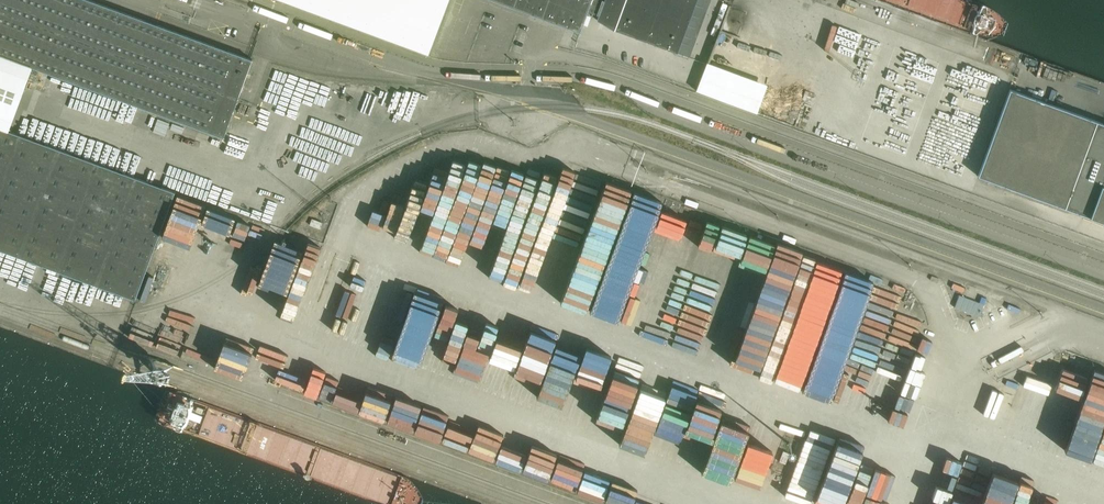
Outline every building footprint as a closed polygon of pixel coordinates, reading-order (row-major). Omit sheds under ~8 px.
[(252,60),(90,0),(0,0),(0,56),(39,70),(224,138),(252,60)] [(433,52),(452,0),(292,0),(433,52)] [(533,14),(551,21),(550,21),(561,25),(580,31),(588,11),(599,15),(597,21),(615,28),(626,0),(494,0),(533,14)] [(615,30),(679,53),(698,0),(626,0),(615,28),(615,30)] [(0,56),(0,128),(16,133),(39,70),(0,56)] [(309,154),(331,87),(305,79),(284,146),(309,154)] [(1010,89),(978,177),(1103,223),(1103,124),(1010,89)] [(175,192),(16,133),(0,128),(0,250),(136,300),(175,192)] [(972,300),(982,303),(986,290),(967,285),(964,296),(972,298),(972,300)] [(959,295),(954,308),(979,317),(984,305),(959,295)]
